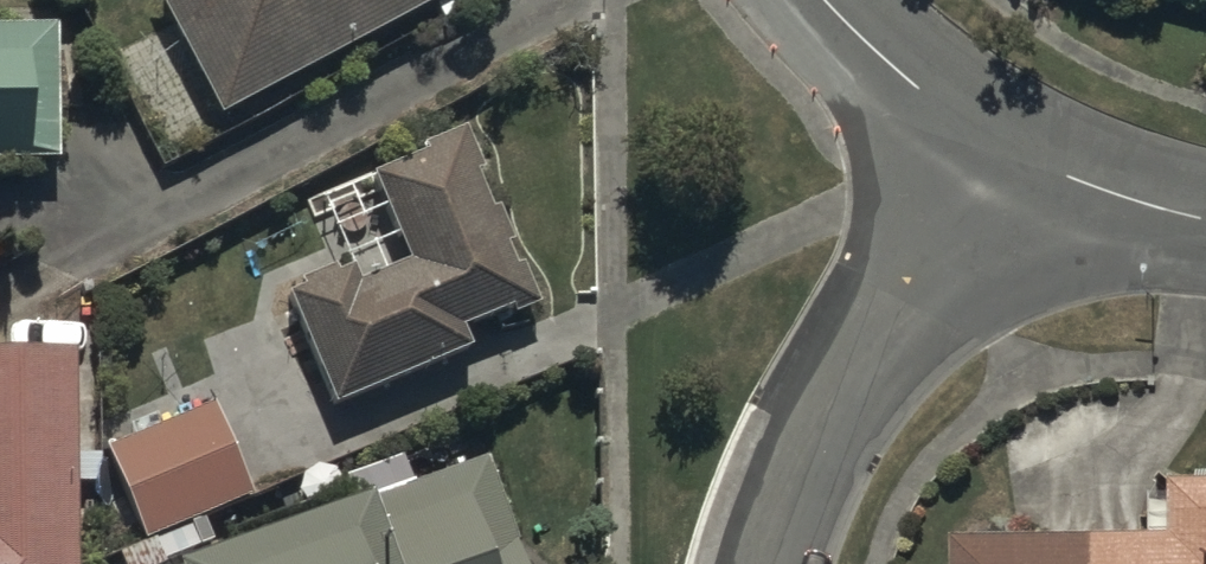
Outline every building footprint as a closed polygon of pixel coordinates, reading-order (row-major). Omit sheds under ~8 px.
[(226,116),(432,5),(442,23),(478,2),(477,0),(157,0),(226,116)] [(60,162),(61,29),(0,29),(0,162),(60,162)] [(290,292),(336,404),(472,349),(464,328),(511,309),(515,320),(542,309),(524,265),(516,269),(507,248),(516,245),(501,208),(491,212),(475,174),(481,172),(465,132),(374,169),(412,263),(362,283),(355,266),(290,292)] [(76,349),(75,347),(0,348),(0,563),(79,563),(76,349)] [(218,401),(105,447),(143,541),(256,496),(218,401)] [(189,563),(527,563),(489,452),(363,494),(367,504),(189,563)] [(957,537),(957,563),(1205,563),(1205,479),(1175,480),(1176,534),(957,537)]
